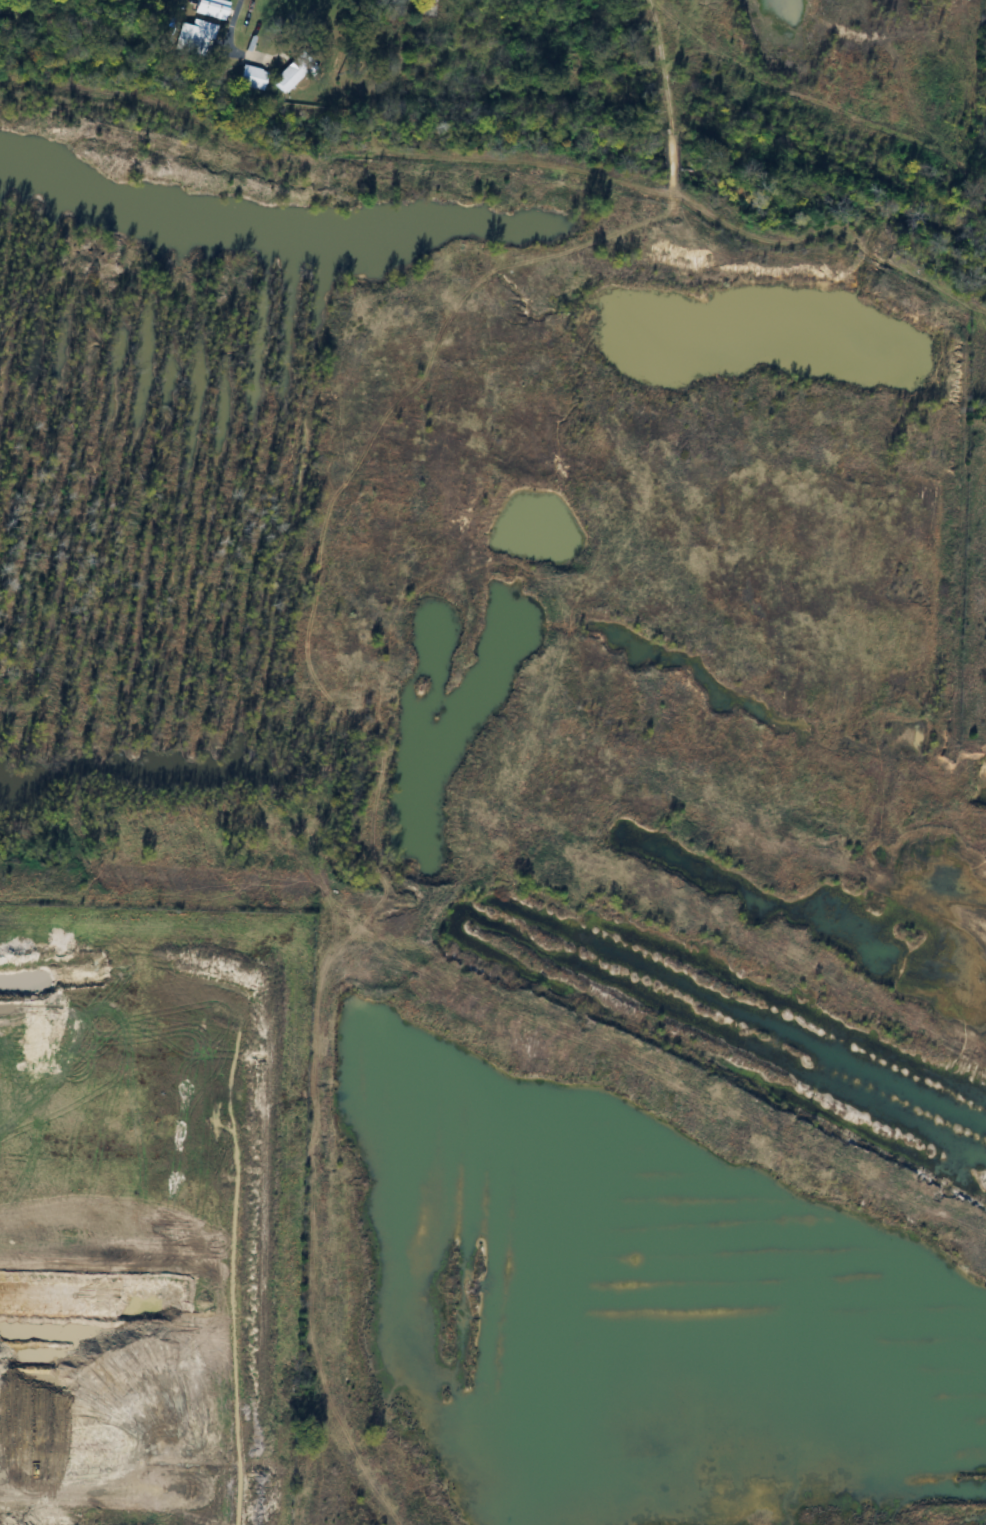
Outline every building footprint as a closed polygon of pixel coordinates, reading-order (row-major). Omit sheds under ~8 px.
[(257,93),(265,73),(241,63),(233,83),(257,93)]
